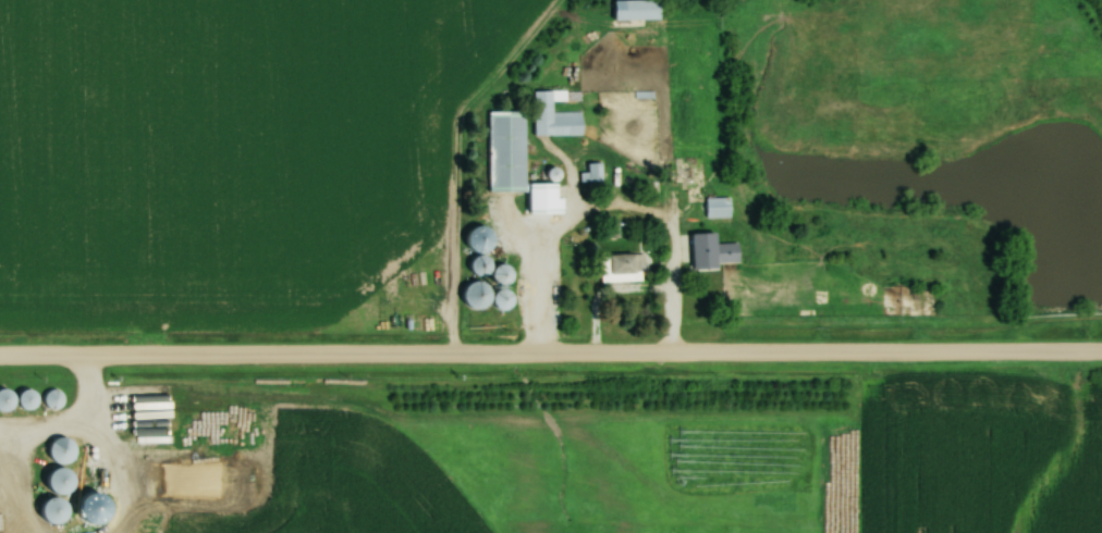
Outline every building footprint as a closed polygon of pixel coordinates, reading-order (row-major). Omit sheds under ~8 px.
[(666,19),(666,0),(615,0),(615,19),(666,19)] [(582,91),(546,91),(545,111),(539,111),(539,134),(585,134),(585,111),(556,111),(556,99),(581,99),(582,91)] [(487,111),(488,191),(533,190),(533,214),(563,213),(563,182),(529,182),(528,110),(487,111)] [(605,163),(591,163),(591,171),(583,171),(583,181),(605,181),(605,163)] [(734,197),(708,197),(708,217),(734,217),(734,197)] [(693,267),(724,267),(724,242),(693,242),(693,267)] [(513,285),(520,268),(502,260),(501,262),(482,254),(476,269),(513,285)] [(645,281),(645,254),(603,254),(603,281),(645,281)] [(24,402),(9,387),(0,395),(0,404),(10,415),(24,402)] [(22,404),(36,411),(44,395),(29,388),(22,404)] [(69,396),(55,388),(46,403),(61,411),(69,396)] [(80,441),(59,437),(55,462),(77,464),(80,441)] [(50,480),(69,498),(84,481),(65,463),(50,480)] [(51,523),(72,523),(73,499),(52,498),(51,523)]
